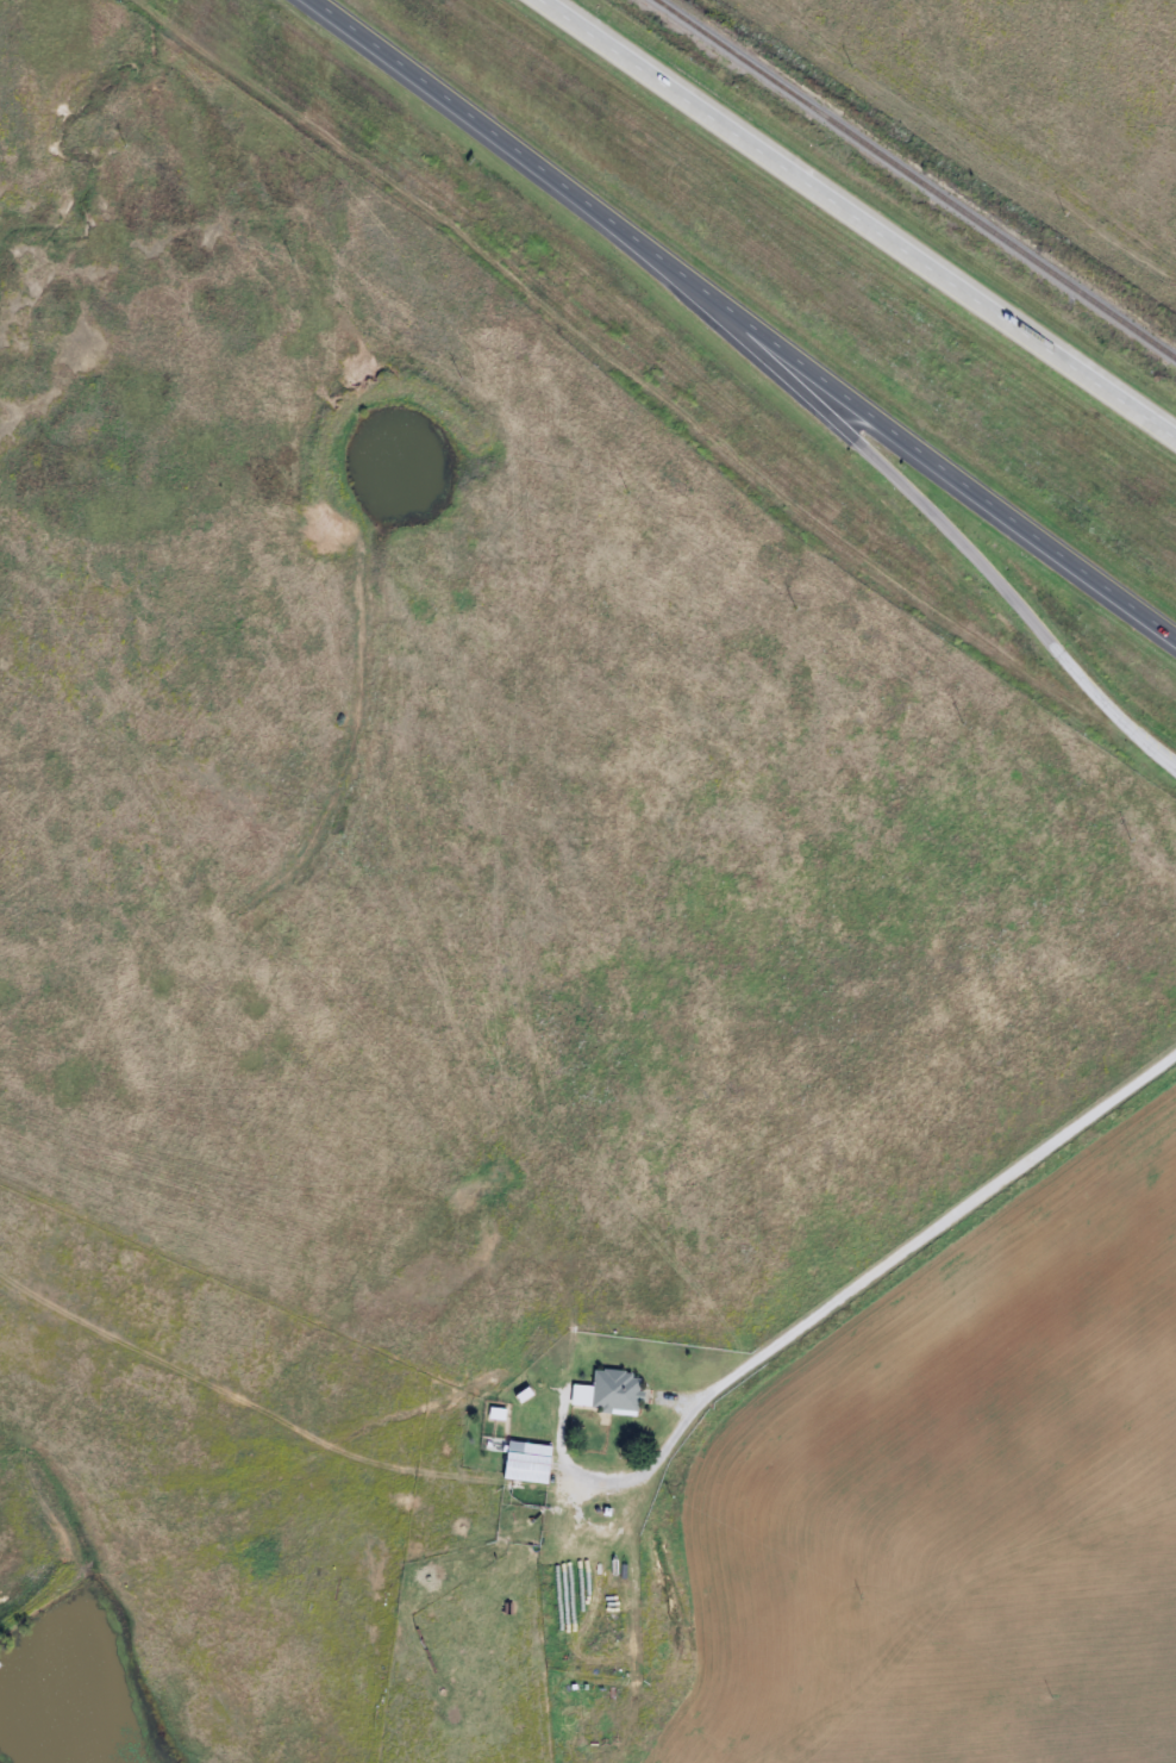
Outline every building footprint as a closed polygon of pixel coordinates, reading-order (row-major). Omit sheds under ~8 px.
[(570,1384),(568,1406),(634,1414),(639,1375),(593,1370),(590,1387),(570,1384)] [(501,1478),(544,1485),(550,1446),(507,1441),(501,1478)]
